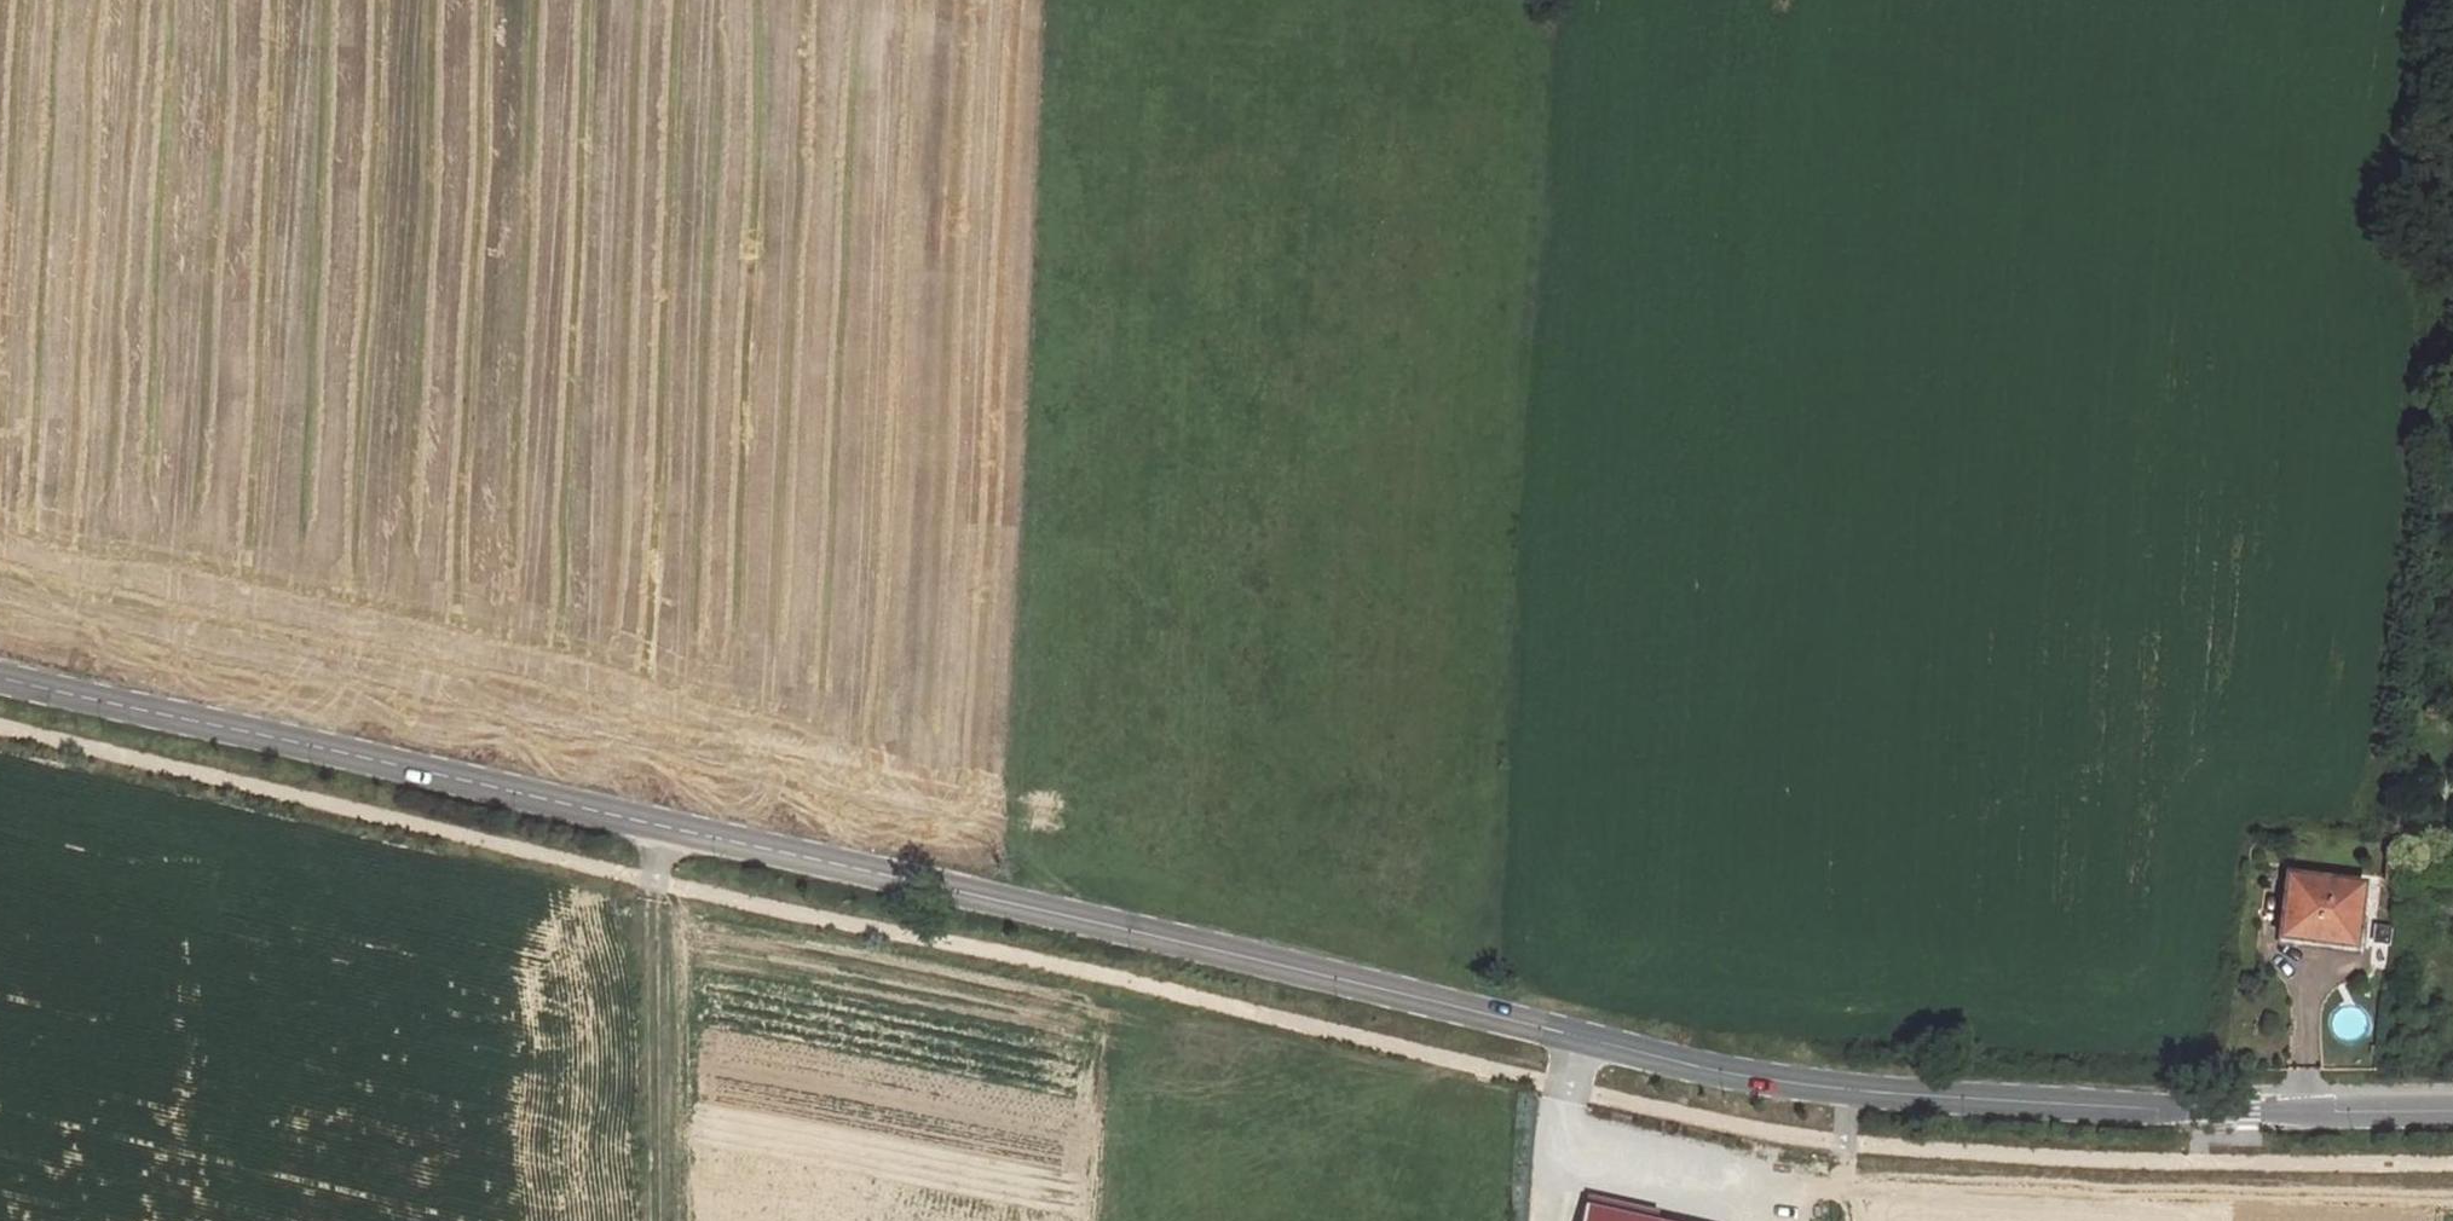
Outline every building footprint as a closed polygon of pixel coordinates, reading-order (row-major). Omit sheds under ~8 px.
[(2280,948),(2360,949),(2362,885),(2283,884),(2280,948)] [(1583,1205),(1579,1220),(1658,1220),(1583,1205)]
